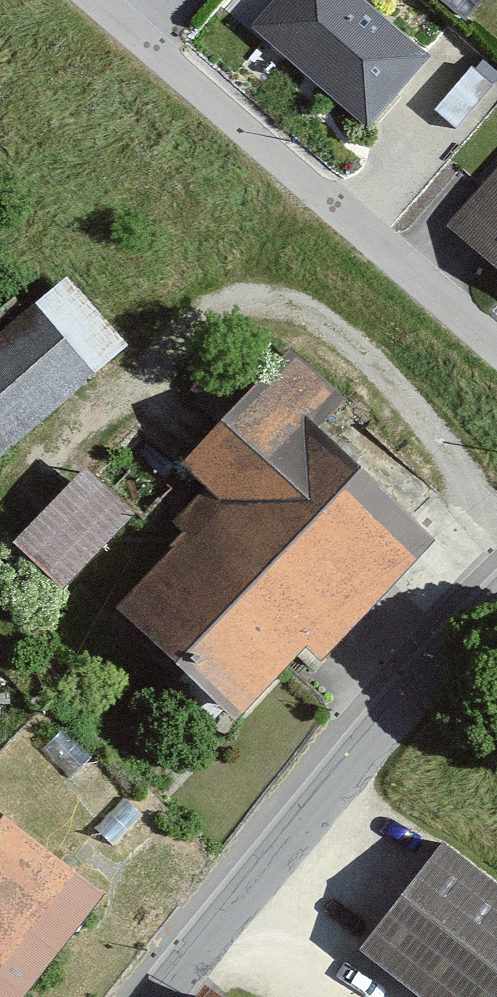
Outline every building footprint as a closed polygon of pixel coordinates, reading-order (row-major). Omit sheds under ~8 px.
[(255,32),(369,132),(427,66),(351,0),(283,0),(255,32)] [(465,26),(488,0),(436,0),(465,26)] [(492,90),(472,72),(436,114),(457,132),(492,90)] [(451,234),(496,272),(496,179),(451,234)] [(86,387),(32,322),(0,348),(0,457),(86,387)] [(232,518),(126,619),(238,736),(412,569),(289,441),(326,405),(292,370),(187,471),(232,518)] [(84,480),(14,552),(60,598),(131,526),(84,480)] [(94,894),(0,821),(0,996),(13,996),(94,894)] [(364,948),(428,996),(496,996),(496,880),(445,841),(364,948)] [(210,986),(201,996),(223,996),(210,986)]
